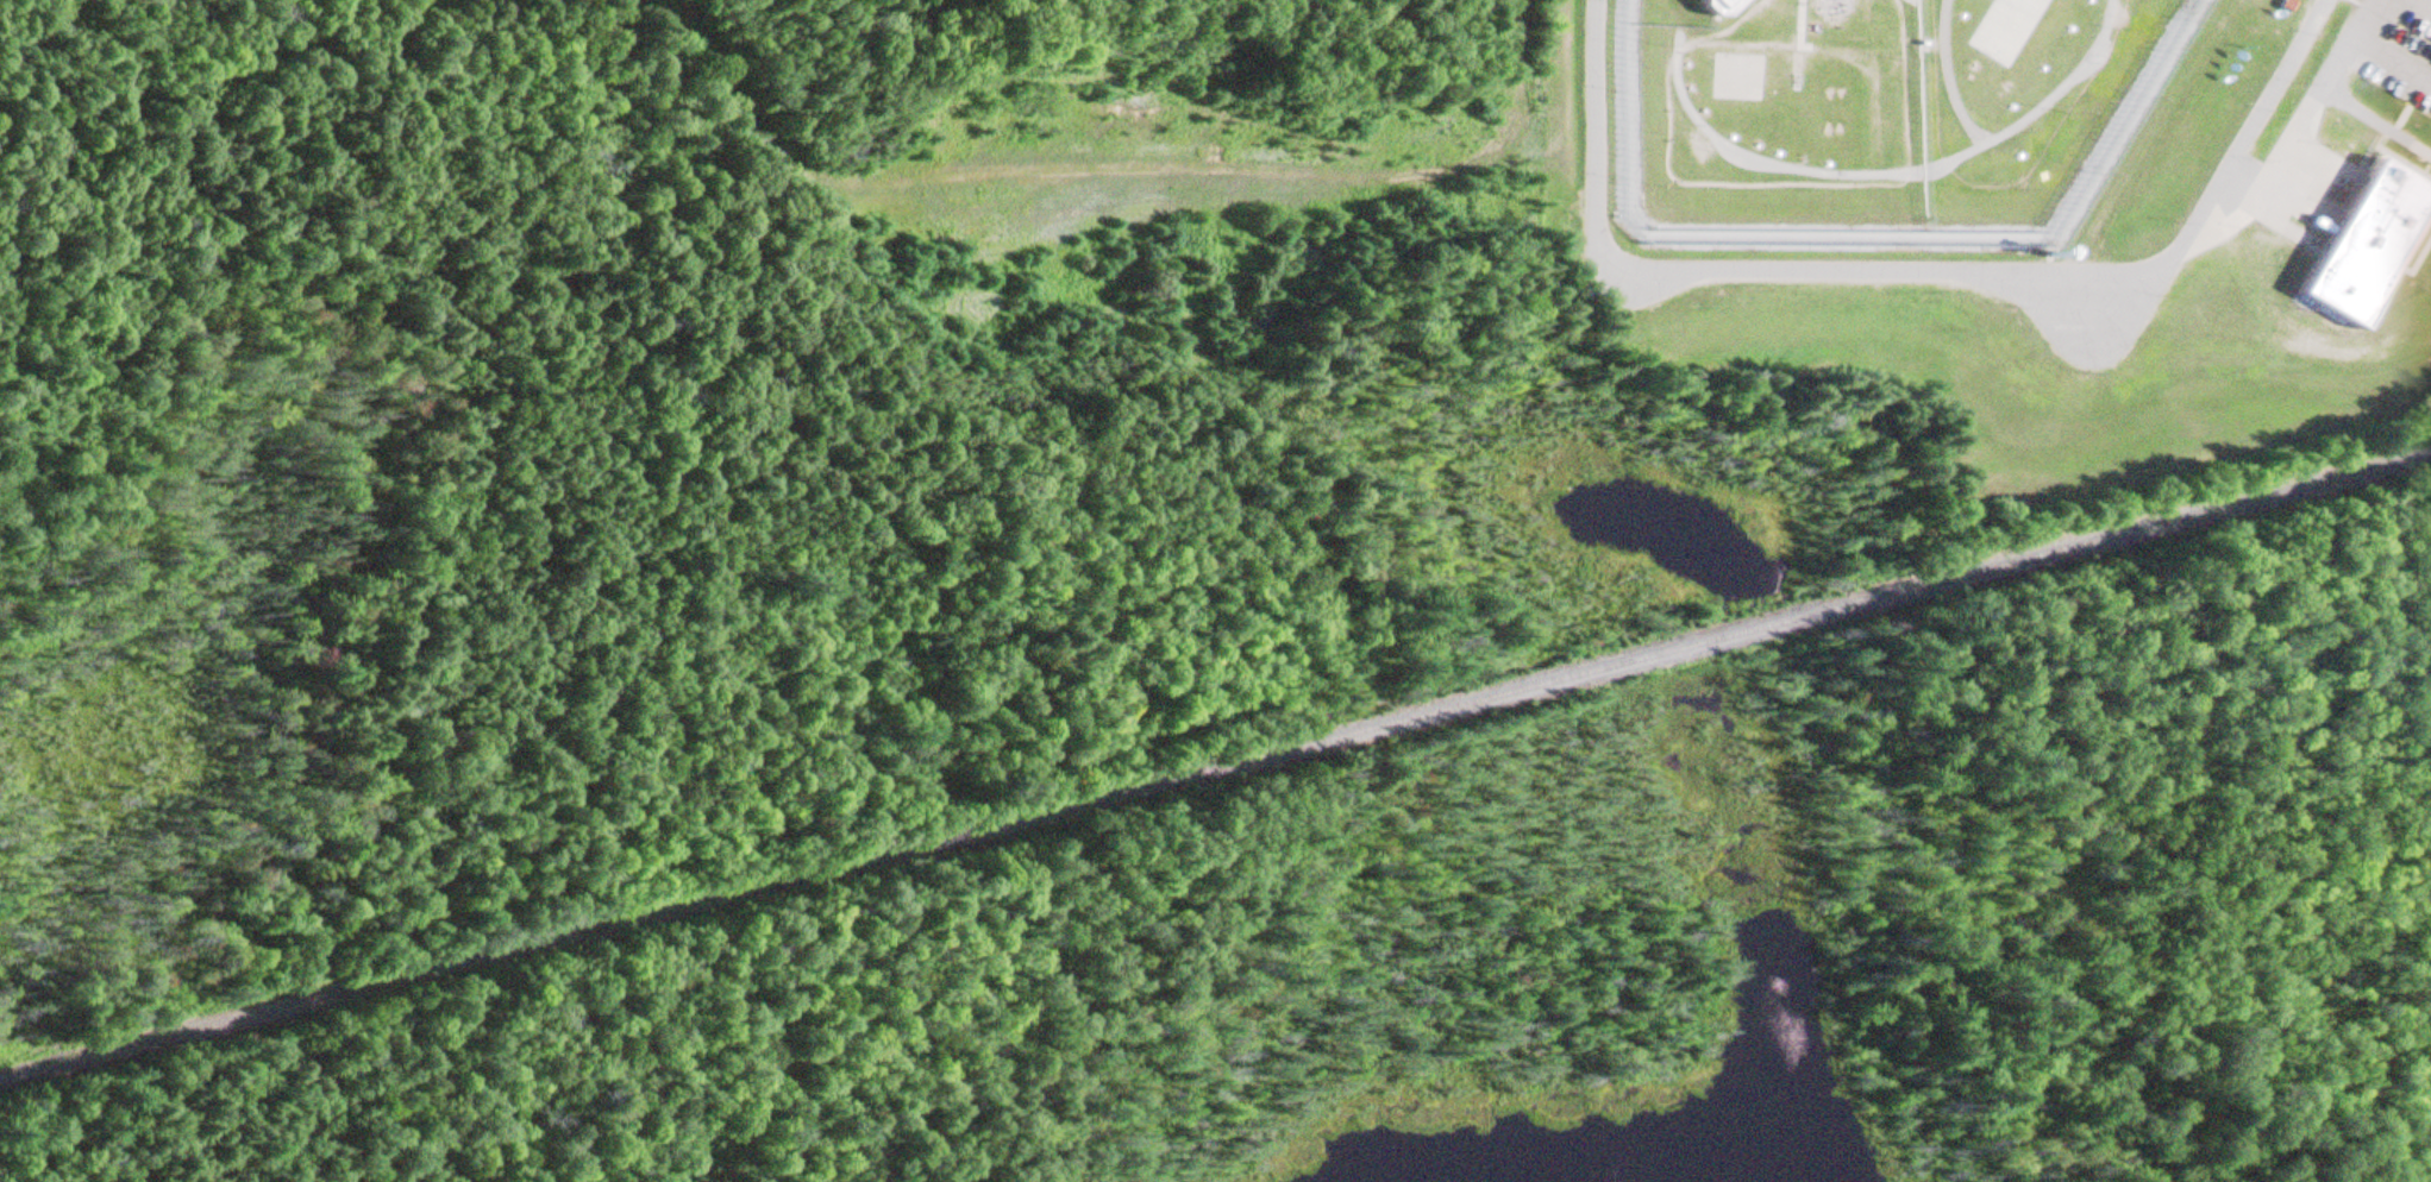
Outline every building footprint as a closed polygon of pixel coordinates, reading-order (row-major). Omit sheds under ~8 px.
[(1719,13),(1707,0),(1733,0),(1719,13)] [(2385,155),(2430,180),(2430,226),(2375,329),(2308,294),(2385,155)]
